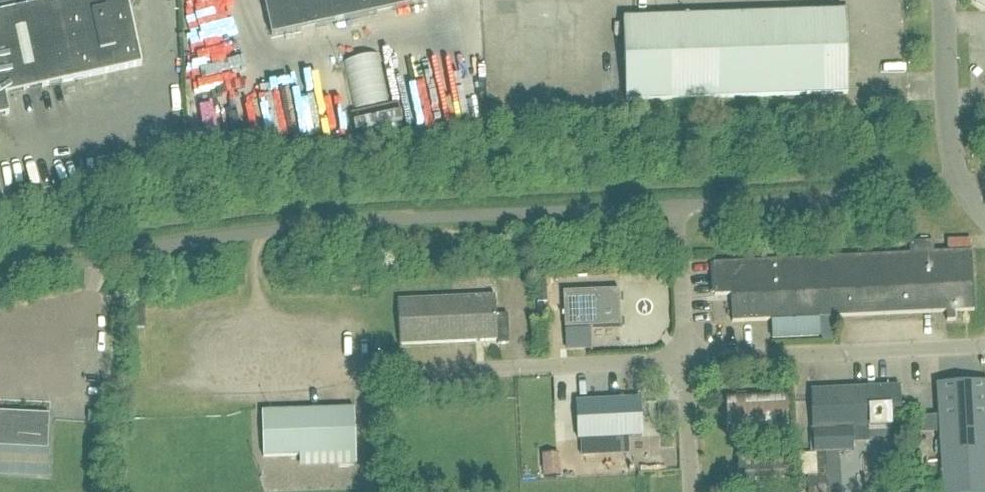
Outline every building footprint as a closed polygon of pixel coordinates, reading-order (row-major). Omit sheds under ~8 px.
[(10,116),(6,96),(143,66),(129,0),(0,0),(0,118),(10,116)] [(423,5),(423,3),(422,3),(422,0),(263,0),(271,38),(423,5)] [(845,13),(623,20),(626,102),(848,95),(845,13)] [(715,297),(731,297),(732,324),(946,314),(946,323),(955,323),(954,313),(974,312),(971,253),(934,254),(933,244),(909,245),(910,255),(713,265),(715,297)] [(564,331),(622,329),(620,291),(563,294),(564,331)] [(400,347),(497,342),(495,297),(398,302),(400,347)] [(937,386),(942,491),(984,491),(984,383),(937,386)] [(892,429),(891,417),(900,417),(899,388),(810,392),(812,433),(813,433),(814,455),(855,453),(853,430),(867,430),(867,443),(892,442),(891,429),(892,429)] [(788,431),(786,393),(725,397),(727,435),(788,431)] [(640,400),(576,403),(578,442),(642,439),(640,400)] [(263,458),(300,457),(356,455),(354,410),(261,413),(263,458)] [(48,451),(49,415),(0,413),(0,448),(48,451)] [(901,442),(881,443),(882,478),(903,477),(901,442)] [(787,455),(738,457),(740,491),(789,491),(787,455)] [(817,456),(819,491),(841,491),(839,455),(817,456)] [(901,480),(889,480),(890,491),(901,491),(901,480)]
